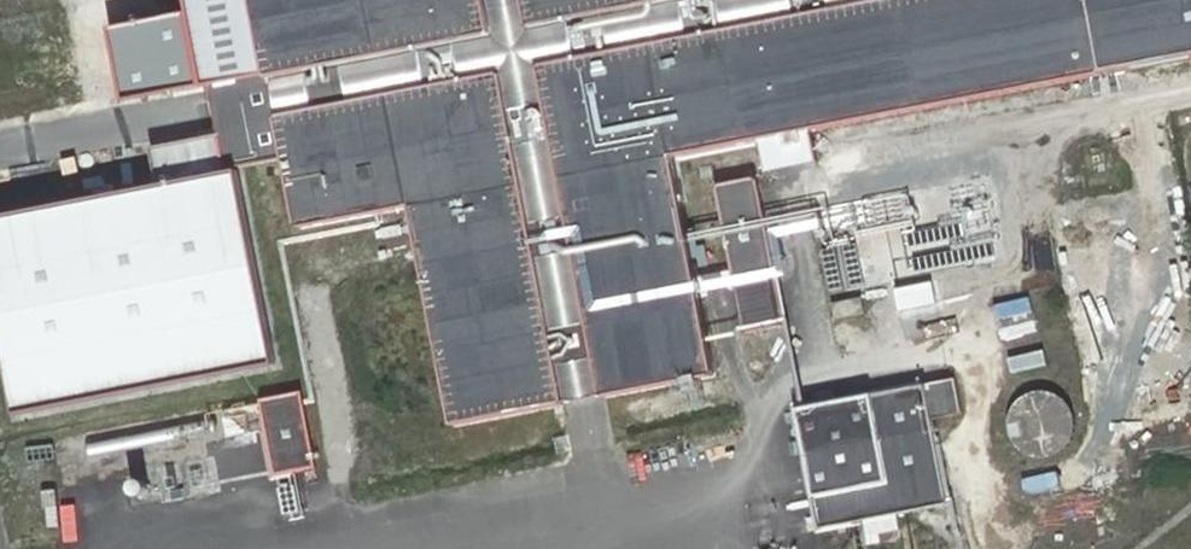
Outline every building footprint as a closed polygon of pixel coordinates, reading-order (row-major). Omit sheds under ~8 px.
[(209,72),(214,71),(223,117),(230,156),(249,152),(287,145),(260,0),(195,0),(209,72)] [(300,214),(397,194),(447,418),(586,390),(700,367),(658,149),(1094,62),(1082,0),(260,0),(287,145),(300,214)] [(1094,62),(1190,44),(1190,0),(1082,0),(1094,62)] [(0,198),(0,404),(286,351),(249,152),(230,156),(223,117),(154,130),(161,169),(0,198)] [(816,135),(767,144),(773,172),(822,163),(816,135)] [(783,323),(757,184),(718,191),(743,330),(783,323)] [(833,304),(836,319),(867,314),(864,298),(833,304)] [(925,385),(801,410),(821,527),(948,501),(925,385)] [(1053,461),(1065,454),(1074,443),(1077,429),(1074,415),(1066,404),(1054,397),(1040,395),(1027,399),(1016,408),(1010,421),(1010,435),(1015,448),(1026,457),(1039,462),(1053,461)] [(309,404),(271,411),(284,478),(322,471),(309,404)] [(255,414),(230,420),(234,439),(259,434),(255,414)]
